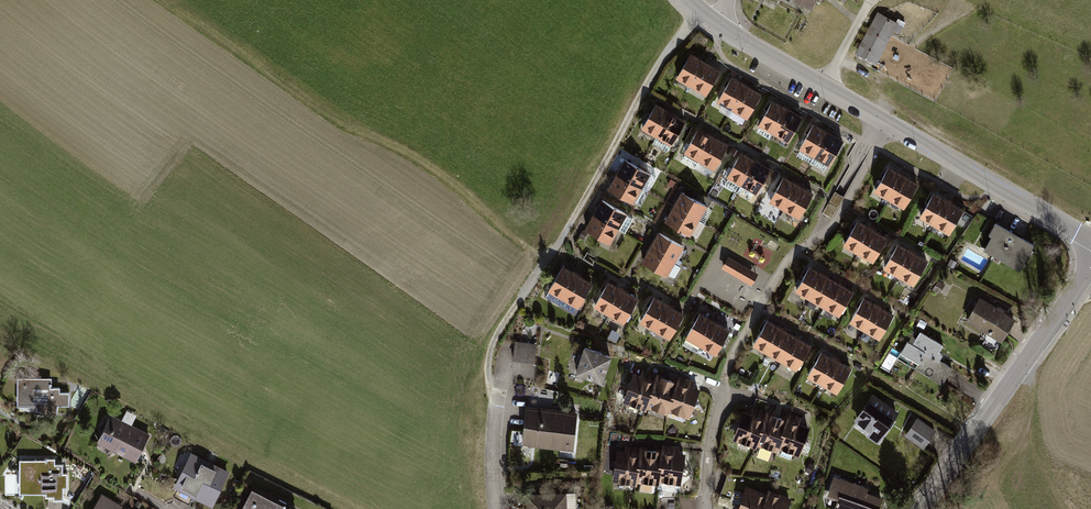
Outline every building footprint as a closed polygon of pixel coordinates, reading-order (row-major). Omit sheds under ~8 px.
[(896,23),(878,13),(858,52),(875,62),(896,23)] [(693,53),(679,79),(707,94),(721,69),(693,53)] [(732,79),(718,105),(746,120),(760,95),(732,79)] [(774,102),(760,127),(789,142),(803,117),(774,102)] [(642,126),(656,135),(670,112),(655,103),(642,126)] [(656,135),(671,143),(684,120),(670,112),(656,135)] [(814,125),(800,150),(828,165),(842,140),(814,125)] [(682,152),(697,160),(710,137),(696,129),(682,152)] [(697,160),(711,168),(725,146),(710,137),(697,160)] [(727,176),(741,184),(755,161),(740,153),(727,176)] [(626,159),(618,174),(641,187),(649,173),(626,159)] [(741,184),(756,192),(769,170),(755,161),(741,184)] [(890,169),(876,194),(904,210),(918,184),(890,169)] [(618,174),(609,188),(632,202),(641,187),(618,174)] [(770,200),(784,208),(798,185),(783,177),(770,200)] [(784,208),(799,216),(812,194),(798,185),(784,208)] [(933,192),(919,217),(948,233),(962,207),(933,192)] [(681,193),(673,207),(696,220),(704,206),(681,193)] [(602,201),(594,215),(617,228),(625,214),(602,201)] [(673,207),(664,221),(687,235),(696,220),(673,207)] [(594,215),(585,230),(608,243),(617,228),(594,215)] [(845,243),(860,252),(873,229),(858,220),(845,243)] [(999,224),(984,249),(1019,269),(1033,245),(999,224)] [(860,252),(874,260),(887,237),(873,229),(860,252)] [(660,235),(651,249),(674,263),(683,248),(660,235)] [(885,266),(900,274),(913,252),(899,243),(885,266)] [(651,249),(643,264),(666,277),(674,263),(651,249)] [(900,274),(914,283),(927,260),(913,252),(900,274)] [(729,254),(722,266),(750,283),(758,271),(729,254)] [(550,289),(564,297),(577,275),(563,266),(550,289)] [(795,289),(810,298),(823,275),(809,266),(795,289)] [(564,297),(579,306),(592,283),(577,275),(564,297)] [(810,298),(824,306),(838,283),(823,275),(810,298)] [(595,304),(609,313),(623,290),(608,281),(595,304)] [(824,306),(839,314),(852,292),(838,283),(824,306)] [(609,313),(624,321),(637,298),(623,290),(609,313)] [(640,320),(655,328),(668,306),(654,297),(640,320)] [(850,322),(864,330),(878,307),(863,299),(850,322)] [(979,299),(967,320),(1001,340),(1014,319),(979,299)] [(655,328),(669,337),(683,314),(668,306),(655,328)] [(864,330),(879,338),(892,316),(878,307),(864,330)] [(686,336),(701,344),(714,321),(699,313),(686,336)] [(753,343),(768,351),(781,328),(767,320),(753,343)] [(701,344),(715,352),(728,330),(714,321),(701,344)] [(768,351),(782,360),(796,337),(781,328),(768,351)] [(920,331),(913,344),(907,341),(901,351),(906,354),(903,360),(942,383),(952,367),(935,357),(943,344),(920,331)] [(782,360),(797,368),(810,345),(796,337),(782,360)] [(537,346),(513,340),(508,358),(532,365),(537,346)] [(585,347),(575,372),(600,381),(610,356),(585,347)] [(808,374),(822,382),(835,360),(821,351),(808,374)] [(822,382),(836,391),(850,368),(835,360),(822,382)] [(638,367),(625,399),(663,415),(665,411),(685,419),(699,386),(679,378),(676,383),(638,367)] [(18,378),(18,405),(39,404),(39,412),(54,412),(53,405),(67,405),(67,392),(55,392),(55,378),(18,378)] [(897,412),(870,394),(852,420),(868,431),(865,436),(875,443),(897,412)] [(526,406),(522,444),(572,449),(576,411),(526,406)] [(745,410),(734,438),(758,448),(760,445),(776,451),(777,448),(794,455),(807,424),(785,415),(784,419),(768,412),(765,418),(745,410)] [(111,413),(95,442),(135,462),(150,434),(111,413)] [(917,418),(904,437),(923,450),(936,431),(917,418)] [(620,447),(614,481),(652,488),(653,482),(677,486),(683,452),(659,448),(657,454),(620,447)] [(186,456),(172,484),(216,506),(230,477),(186,456)] [(62,464),(21,463),(21,494),(62,494),(62,464)] [(833,508),(880,508),(884,498),(840,485),(833,508)] [(241,508),(293,508),(252,488),(241,508)] [(740,508),(785,508),(788,501),(768,493),(767,498),(747,490),(740,508)] [(525,494),(525,508),(567,508),(567,493),(525,494)] [(93,508),(126,508),(103,494),(93,508)] [(699,496),(683,496),(683,508),(699,508),(699,496)]
